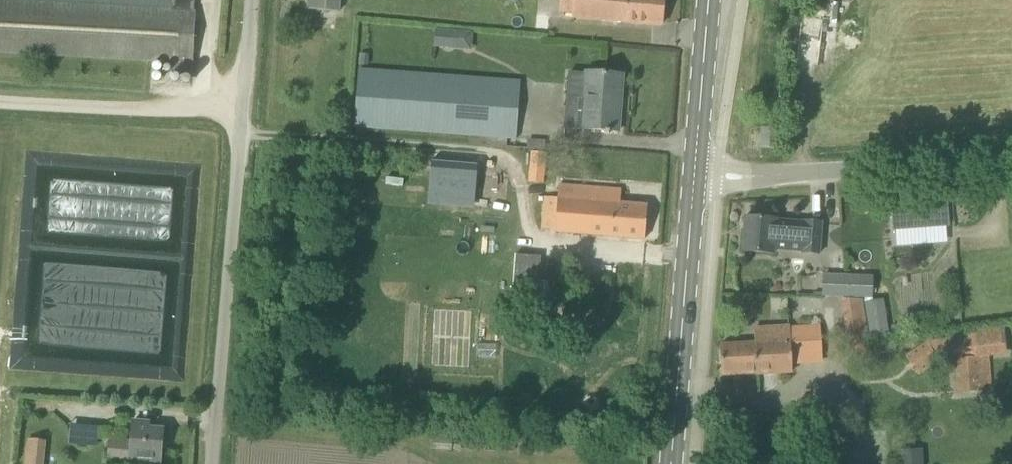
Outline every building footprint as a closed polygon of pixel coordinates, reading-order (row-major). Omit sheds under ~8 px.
[(171,62),(171,74),(191,75),(191,63),(193,63),(195,13),(194,13),(195,0),(0,0),(0,52),(171,62)] [(307,10),(341,13),(342,0),(308,0),(307,10)] [(573,14),(573,17),(661,26),(664,0),(560,0),(559,13),(573,14)] [(471,51),(473,33),(435,28),(432,46),(471,51)] [(368,55),(360,54),(359,66),(367,67),(368,55)] [(517,141),(521,84),(359,70),(355,126),(517,141)] [(587,71),(587,74),(569,73),(567,96),(585,97),(582,129),(609,134),(609,132),(618,132),(622,75),(587,71)] [(779,130),(762,128),(761,148),(777,149),(779,130)] [(472,197),(474,165),(435,162),(432,194),(472,197)] [(560,188),(560,198),(544,197),(541,231),(645,240),(648,206),(620,203),(621,190),(560,188)] [(891,202),(892,229),(896,229),(925,228),(949,227),(948,199),(891,202)] [(775,254),(775,250),(820,254),(822,224),(745,217),(742,251),(775,254)] [(823,274),(823,297),(872,298),(873,276),(823,274)] [(578,291),(576,309),(600,310),(602,293),(578,291)] [(884,298),(865,300),(870,337),(889,334),(884,298)] [(872,355),(862,300),(820,299),(824,325),(845,322),(849,352),(863,351),(864,356),(872,355)] [(975,332),(926,337),(927,342),(905,355),(916,374),(938,362),(953,361),(956,393),(991,391),(988,358),(1007,357),(1004,322),(975,325),(975,332)] [(823,363),(820,327),(754,330),(755,343),(720,345),(722,376),(792,373),(792,364),(823,363)] [(149,423),(133,421),(131,443),(110,441),(108,459),(130,461),(129,463),(160,463),(163,429),(149,428),(149,423)] [(46,441),(29,439),(26,463),(43,463),(46,441)] [(922,449),(897,452),(899,463),(924,463),(922,449)]
